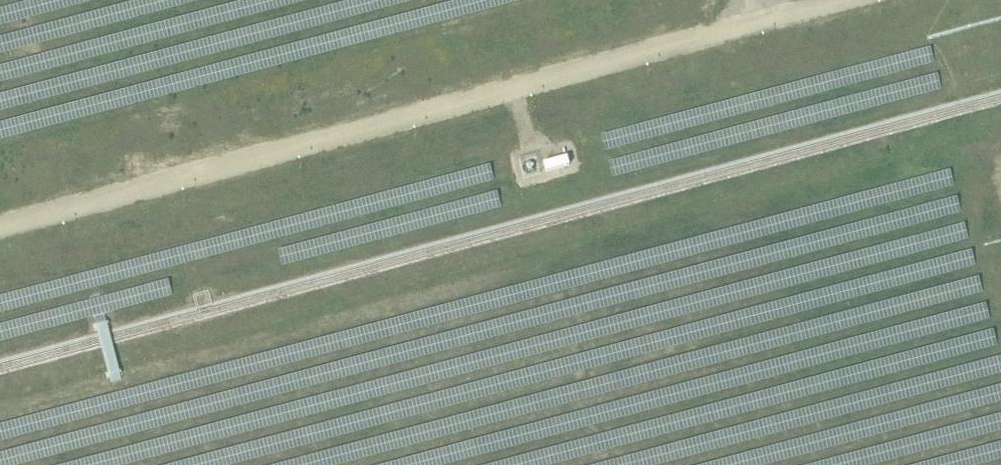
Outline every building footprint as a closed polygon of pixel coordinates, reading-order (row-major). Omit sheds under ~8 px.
[(567,157),(544,163),(546,172),(570,165),(567,157)] [(646,301),(740,304),(745,296),(776,297),(776,289),(800,290),(790,284),(791,281),(372,267),(370,298),(383,299),(394,281),(406,288),(411,279),(417,279),(414,284),(429,284),(444,285),(445,285),(455,286),(455,277),(550,280),(550,278),(564,279),(564,290),(631,292),(646,301)]
